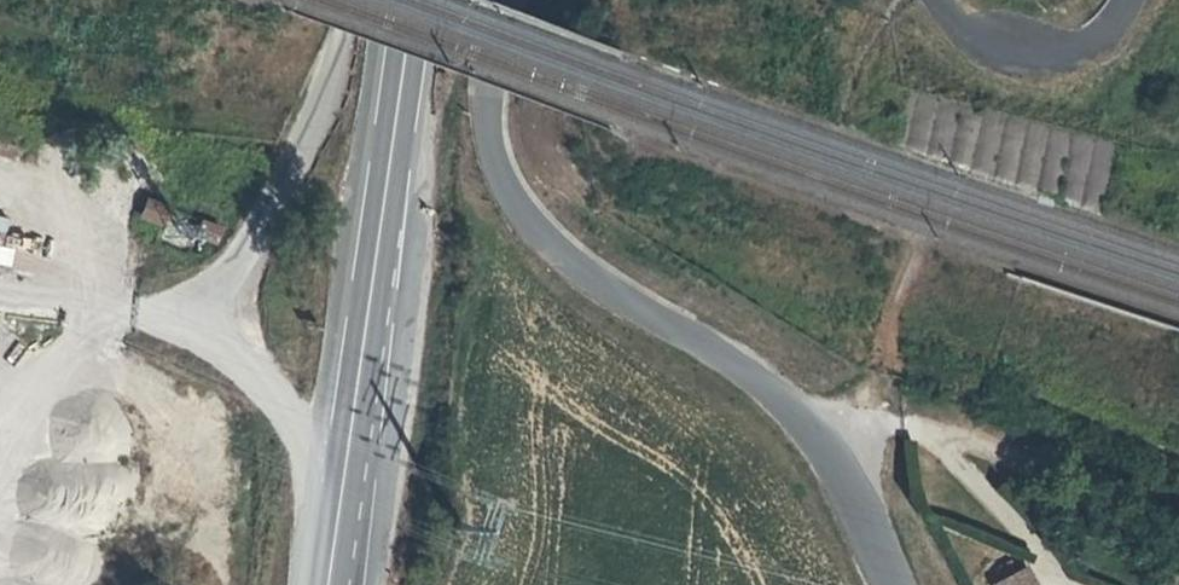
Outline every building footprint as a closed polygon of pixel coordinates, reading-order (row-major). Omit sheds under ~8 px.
[(160,222),(165,208),(147,202),(141,215),(160,222)] [(2,263),(12,215),(0,213),(0,262),(2,263)] [(214,242),(219,228),(201,221),(195,234),(214,242)] [(990,581),(992,584),(1040,584),(1028,561),(990,581)]
